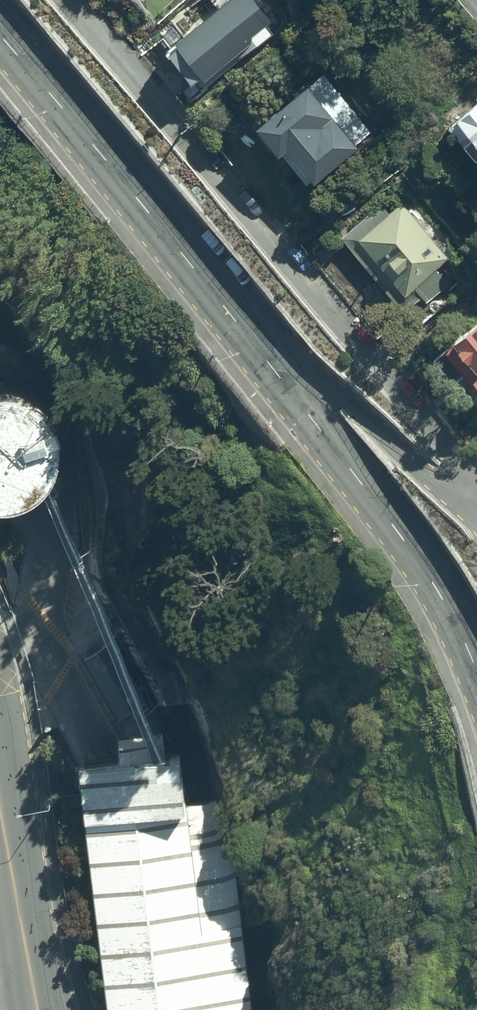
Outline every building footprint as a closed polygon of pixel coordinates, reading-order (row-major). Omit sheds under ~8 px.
[(255,0),(193,0),(184,8),(187,11),(166,29),(169,32),(136,61),(171,101),(192,83),(196,87),(207,77),(215,85),(280,29),(255,0)] [(320,79),(251,136),(276,166),(282,161),(308,192),(356,153),(351,146),(366,135),(320,79)] [(453,129),(467,148),(461,153),(473,168),(476,166),(476,167),(476,106),(453,129)] [(381,205),(339,241),(402,315),(419,301),(424,306),(448,287),(436,273),(457,255),(408,197),(388,214),(381,205)] [(476,397),(476,330),(451,352),(476,384),(471,389),(476,397)] [(58,462),(64,444),(64,426),(58,408),(46,393),(31,383),(13,378),(0,378),(0,492),(2,492),(20,491),(34,485),(46,477),(58,462)] [(78,765),(110,1009),(255,1009),(234,850),(223,852),(216,800),(189,803),(182,751),(149,755),(115,760),(78,765)]
